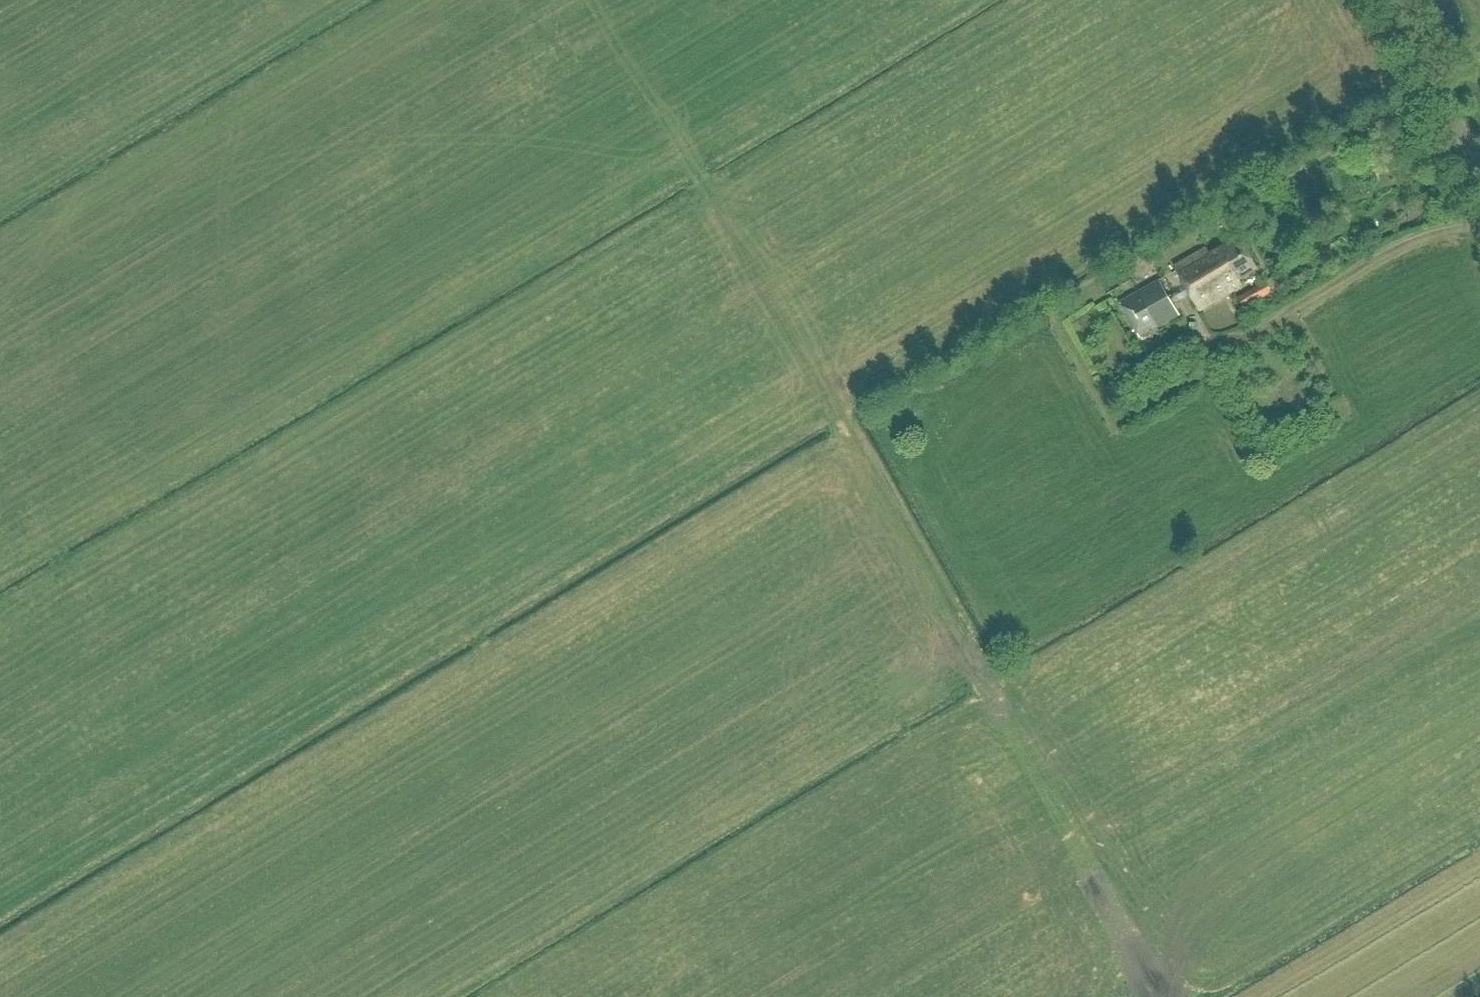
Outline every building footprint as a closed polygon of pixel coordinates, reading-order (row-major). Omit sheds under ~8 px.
[(1175,267),(1200,310),(1242,285),(1239,279),(1258,268),(1240,237),(1210,254),(1207,249),(1175,267)] [(1160,281),(1139,292),(1120,302),(1140,338),(1159,328),(1180,316),(1160,281)] [(1244,308),(1272,293),(1267,282),(1238,299),(1244,308)]
